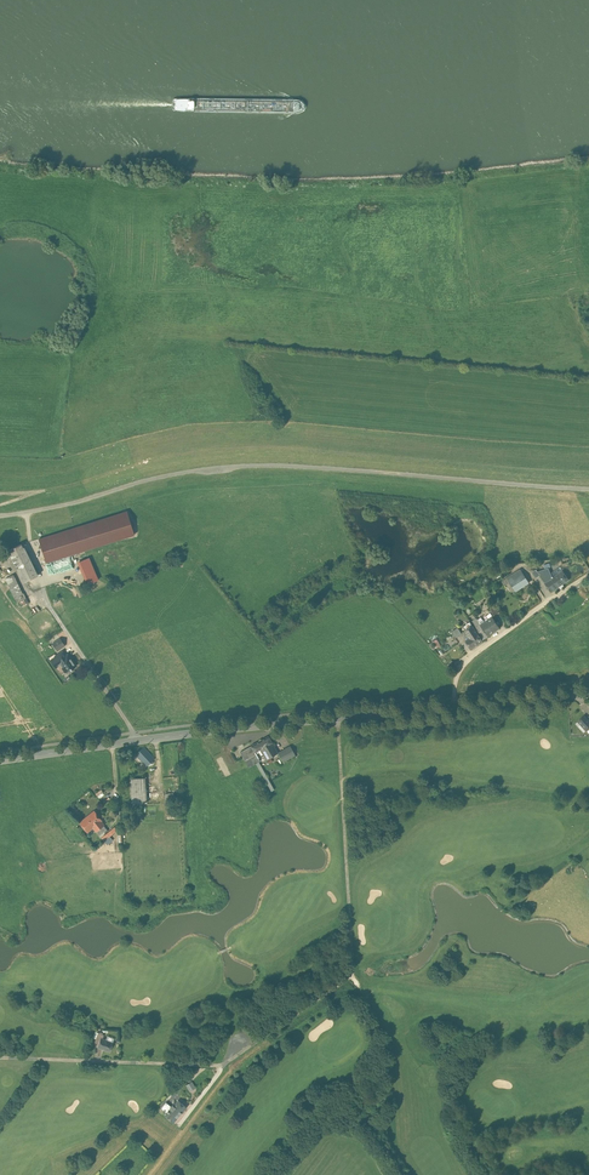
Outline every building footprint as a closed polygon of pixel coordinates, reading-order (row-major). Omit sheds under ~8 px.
[(126,511),(39,539),(47,562),(134,535),(126,511)] [(23,548),(21,544),(9,551),(24,582),(38,575),(24,547),(23,548)] [(88,558),(79,561),(89,584),(98,580),(88,558)] [(545,583),(553,577),(553,576),(552,576),(548,568),(538,571),(540,574),(545,583)] [(520,569),(507,578),(510,582),(515,590),(515,591),(529,582),(523,572),(520,569)] [(569,580),(563,570),(553,577),(545,583),(551,592),(569,580)] [(13,575),(5,578),(15,597),(22,593),(13,575)] [(510,582),(507,584),(512,592),(515,590),(510,582)] [(22,593),(15,597),(17,603),(26,598),(23,593),(22,593)] [(26,598),(17,603),(20,608),(28,603),(26,598)] [(499,612),(495,605),(489,608),(494,615),(499,612)] [(480,624),(488,636),(500,628),(492,616),(484,621),(481,624),(480,624)] [(480,624),(481,624),(480,622),(476,617),(471,621),(476,629),(480,624)] [(478,633),(470,621),(462,626),(470,638),(466,641),(471,648),(483,640),(478,633)] [(488,636),(480,624),(476,629),(483,639),(488,636)] [(458,628),(452,632),(455,637),(456,638),(462,634),(458,628)] [(65,645),(60,638),(52,644),(57,651),(65,645)] [(440,645),(436,638),(433,641),(429,644),(433,649),(440,645)] [(66,656),(63,651),(58,654),(58,655),(51,660),(56,668),(56,667),(60,664),(65,672),(70,668),(71,670),(72,669),(76,666),(70,657),(68,658),(66,656)] [(584,715),(578,721),(586,730),(588,728),(588,720),(584,715)] [(261,748),(272,743),(268,736),(251,745),(251,746),(255,752),(261,748)] [(261,748),(264,754),(267,758),(265,759),(266,760),(277,753),(278,753),(277,752),(272,743),(261,748)] [(295,755),(290,745),(284,749),(289,758),(295,755)] [(255,752),(251,746),(240,752),(249,767),(255,764),(256,763),(259,762),(260,761),(258,758),(255,752)] [(154,759),(144,747),(136,755),(146,766),(152,761),(154,759)] [(264,754),(261,748),(255,752),(258,758),(264,754)] [(289,758),(284,749),(277,752),(278,753),(277,753),(283,762),(289,758)] [(154,762),(152,761),(146,766),(145,767),(148,769),(152,766),(151,765),(154,762)] [(274,789),(259,762),(256,763),(271,791),(274,789)] [(145,778),(130,779),(132,803),(147,802),(145,778)] [(94,811),(80,822),(87,831),(93,827),(101,821),(101,820),(94,811)] [(101,821),(93,827),(101,837),(106,833),(101,827),(104,825),(101,821)] [(101,837),(104,841),(115,833),(115,826),(101,837)] [(104,1035),(99,1033),(96,1039),(95,1043),(98,1044),(101,1038),(102,1038),(104,1035)] [(102,1038),(101,1038),(98,1044),(98,1047),(109,1051),(113,1042),(106,1040),(102,1038)] [(190,1090),(196,1086),(193,1081),(187,1084),(190,1090)] [(178,1100),(174,1106),(173,1105),(172,1107),(167,1113),(165,1115),(173,1122),(177,1118),(186,1107),(178,1100)] [(172,1107),(166,1102),(161,1108),(167,1113),(172,1107)]
